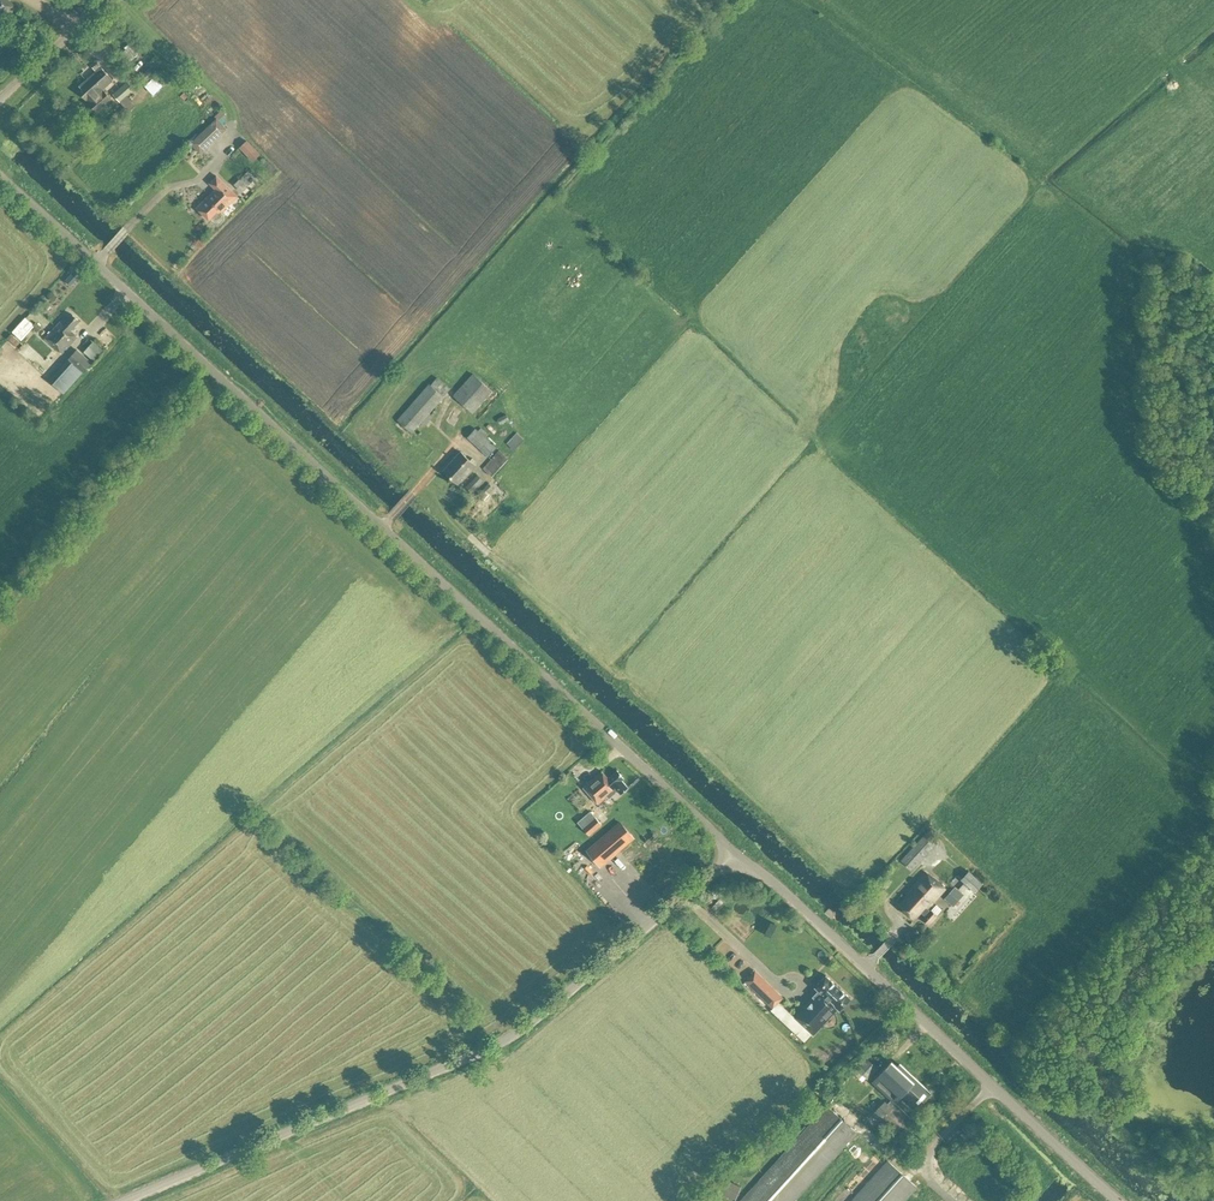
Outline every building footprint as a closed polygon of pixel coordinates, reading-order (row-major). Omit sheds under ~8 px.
[(16,8),(7,0),(0,0),(0,20),(2,22),(16,8)] [(137,55),(130,46),(118,56),(126,65),(137,55)] [(96,111),(111,99),(103,89),(113,81),(101,67),(79,86),(81,88),(78,90),(86,100),(87,99),(90,102),(89,103),(96,111)] [(144,84),(155,74),(149,68),(139,78),(144,84)] [(145,86),(154,94),(163,85),(155,77),(145,86)] [(128,112),(135,106),(132,102),(132,101),(127,96),(135,89),(128,81),(113,95),(128,112)] [(215,117),(216,118),(221,123),(224,127),(229,122),(219,112),(215,117)] [(200,153),(226,129),(224,127),(221,123),(216,118),(190,143),(200,153)] [(260,154),(246,140),(239,147),(253,161),(260,154)] [(223,218),(223,217),(223,216),(222,215),(222,214),(221,213),(237,196),(216,176),(209,183),(215,189),(196,208),(209,220),(211,217),(211,218),(212,219),(212,220),(213,221),(213,222),(214,222),(215,223),(216,223),(217,223),(218,223),(219,223),(220,223),(221,222),(222,221),(222,220),(223,219),(223,218)] [(71,286),(76,280),(70,275),(65,280),(71,286)] [(80,321),(71,313),(68,317),(66,315),(44,338),(62,354),(78,337),(71,331),(80,321)] [(22,339),(35,324),(25,315),(12,330),(22,339)] [(91,356),(100,348),(93,340),(84,349),(91,356)] [(83,372),(91,363),(77,350),(68,359),(83,372)] [(68,359),(49,381),(64,394),(83,372),(68,359)] [(472,413),(492,391),(473,373),(453,395),(472,413)] [(450,389),(437,377),(430,385),(428,384),(397,419),(412,432),(421,422),(424,426),(433,416),(429,413),(450,389)] [(488,456),(496,447),(475,428),(467,437),(488,456)] [(514,450),(524,439),(517,432),(506,443),(514,450)] [(492,476),(508,459),(499,450),(484,467),(489,472),(489,473),(492,476)] [(457,483),(475,464),(461,451),(443,470),(457,483)] [(477,474),(465,487),(471,492),(483,480),(477,474)] [(482,501),(494,489),(488,483),(476,495),(482,501)] [(583,786),(598,803),(607,796),(609,798),(618,790),(620,793),(627,787),(621,780),(624,778),(617,770),(608,778),(602,771),(583,786)] [(589,835),(601,824),(590,811),(578,822),(589,835)] [(633,837),(621,822),(588,850),(600,865),(633,837)] [(910,870),(935,843),(925,834),(900,861),(910,870)] [(974,891),(983,883),(969,870),(961,878),(974,891)] [(931,910),(928,908),(945,889),(925,871),(906,893),(908,895),(898,905),(914,919),(920,912),(925,916),(922,919),(929,924),(936,915),(942,909),(936,904),(931,910)] [(955,884),(945,895),(953,903),(964,892),(955,884)] [(783,997),(755,970),(745,980),(772,1008),(783,997)] [(840,1009),(851,998),(826,975),(815,986),(819,990),(794,1016),(814,1034),(838,1008),(840,1009)] [(878,1068),(866,1057),(856,1067),(868,1079),(878,1068)] [(923,1086),(908,1071),(900,1064),(887,1079),(888,1080),(884,1084),(890,1090),(894,1086),(910,1100),(923,1086)] [(911,1118),(892,1100),(888,1104),(885,1101),(873,1113),(881,1121),(896,1134),(911,1118)] [(856,1132),(827,1106),(741,1200),(794,1200),(856,1132)] [(916,1187),(887,1161),(851,1200),(904,1200),(916,1187)] [(714,1189),(735,1198),(740,1185),(720,1176),(714,1189)]
